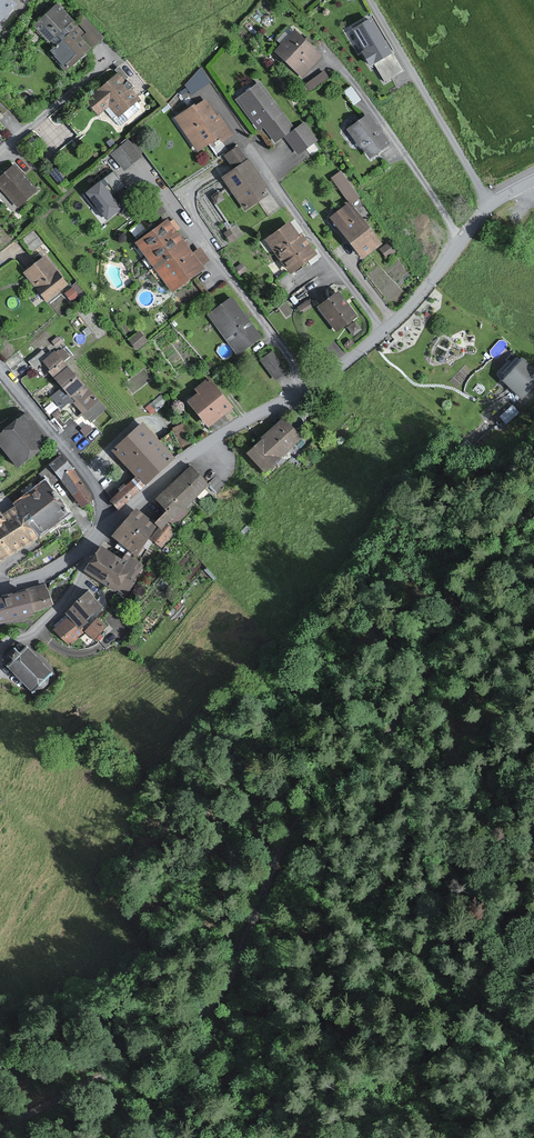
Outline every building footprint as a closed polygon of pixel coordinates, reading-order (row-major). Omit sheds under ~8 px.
[(14,0),(0,0),(0,22),(17,3),(14,0)] [(85,32),(56,4),(33,28),(53,47),(49,51),(68,70),(90,47),(80,37),(85,32)] [(402,70),(373,19),(355,29),(367,50),(363,52),(371,65),(374,63),(384,81),(402,70)] [(320,57),(293,32),(275,52),(302,76),(320,57)] [(201,68),(185,85),(192,95),(211,82),(201,68)] [(323,68),(306,81),(310,87),(328,75),(323,68)] [(126,83),(118,73),(85,102),(97,114),(107,105),(118,118),(135,104),(121,88),(126,83)] [(293,128),(258,82),(235,100),(258,131),(261,128),(269,139),(271,138),(274,142),(293,128)] [(230,135),(204,99),(175,120),(198,152),(218,138),(221,141),(230,135)] [(389,143),(367,114),(346,130),(361,149),(363,147),(371,158),(389,143)] [(316,140),(302,124),(285,138),(298,155),(316,140)] [(145,156),(131,139),(111,155),(117,163),(121,167),(125,172),(145,156)] [(246,157),(238,146),(224,155),(233,167),(246,157)] [(270,185),(250,157),(222,177),(245,211),(269,194),(266,188),(270,185)] [(15,165),(0,178),(0,189),(15,207),(36,190),(15,165)] [(122,208),(102,182),(87,193),(109,219),(122,208)] [(381,244),(349,204),(330,219),(362,259),(381,244)] [(168,219),(137,242),(156,268),(187,245),(177,231),(180,228),(174,220),(171,222),(168,219)] [(297,236),(288,224),(265,241),(291,275),(317,255),(301,234),(297,236)] [(394,253),(387,244),(379,251),(386,260),(394,253)] [(193,253),(187,245),(156,268),(172,291),(204,268),(200,264),(207,260),(199,249),(193,253)] [(67,286),(46,258),(24,274),(45,303),(67,286)] [(77,282),(64,288),(69,297),(81,290),(77,282)] [(346,300),(339,292),(315,309),(329,329),(332,326),(336,332),(354,319),(342,302),(346,300)] [(260,335),(231,298),(209,315),(238,352),(260,335)] [(67,365),(55,352),(40,364),(47,372),(50,370),(54,375),(67,365)] [(287,370),(272,352),(260,361),(275,380),(287,370)] [(524,359),(504,381),(524,397),(533,385),(533,368),(524,359)] [(105,408),(69,367),(57,378),(64,386),(52,397),(62,407),(70,400),(72,403),(73,401),(91,421),(105,408)] [(233,408),(209,379),(194,391),(197,395),(188,403),(209,428),(233,408)] [(27,414),(0,436),(0,443),(20,469),(51,444),(27,414)] [(301,438),(285,420),(246,453),(262,471),(301,438)] [(192,442),(184,423),(174,428),(181,447),(192,442)] [(174,459),(142,424),(111,452),(135,479),(110,501),(118,510),(174,459)] [(63,455),(51,464),(61,477),(73,469),(63,455)] [(191,467),(171,487),(188,504),(208,485),(191,467)] [(90,500),(91,493),(73,469),(61,477),(83,506),(90,500)] [(47,483),(15,506),(38,537),(67,515),(61,507),(64,505),(47,483)] [(186,513),(183,509),(188,504),(171,487),(158,499),(168,510),(162,516),(168,523),(170,521),(174,525),(186,513)] [(1,563),(38,537),(15,506),(4,514),(0,509),(0,561),(1,563)] [(157,527),(136,509),(114,536),(135,553),(157,527)] [(173,530),(165,523),(153,538),(161,545),(173,530)] [(142,567),(125,556),(123,560),(101,546),(85,571),(126,597),(137,580),(134,578),(142,567)] [(45,586),(31,590),(30,588),(0,597),(0,623),(33,614),(32,610),(50,606),(45,586)] [(67,612),(69,615),(82,628),(88,622),(86,620),(102,605),(89,592),(67,612)] [(70,645),(85,631),(82,628),(69,615),(55,629),(70,645)] [(105,626),(98,619),(87,631),(94,638),(105,626)] [(53,674),(30,648),(23,654),(18,649),(10,655),(16,662),(9,668),(30,693),(53,674)]
